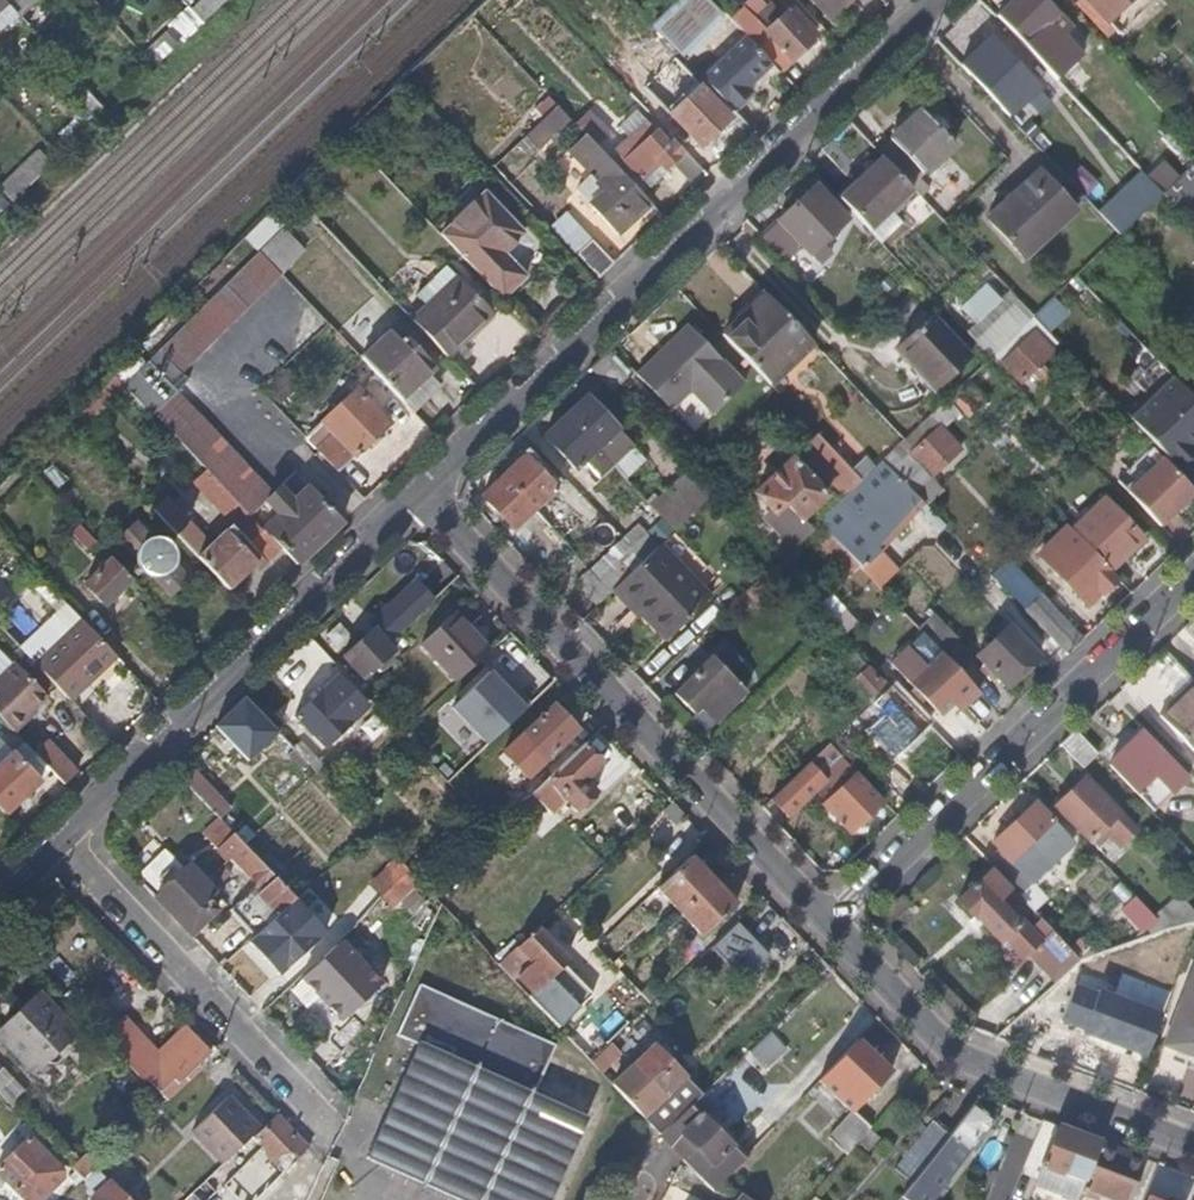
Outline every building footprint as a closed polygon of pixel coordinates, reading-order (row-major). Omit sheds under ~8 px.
[(20,0),(5,0),(4,2),(6,4),(19,18),(28,8),(20,0)] [(719,17),(705,3),(702,0),(676,0),(667,9),(660,16),(654,23),(650,25),(663,39),(679,56),(694,42),(707,29),(719,17)] [(818,9),(826,17),(838,4),(843,0),(810,0),(818,9)] [(1055,12),(1044,0),(1012,0),(997,14),(1023,43),(1055,12)] [(1115,30),(1147,0),(1085,0),(1115,30)] [(764,30),(777,16),(766,5),(759,13),(753,19),(764,30)] [(660,16),(650,7),(641,16),(650,25),(654,23),(660,16)] [(759,13),(753,8),(748,14),(753,19),(759,13)] [(808,40),(812,36),(798,22),(787,10),(784,14),(781,12),(777,16),(764,30),(763,30),(764,33),(789,58),(791,59),(798,52),(810,41),(808,40)] [(1038,69),(1013,42),(993,21),(975,38),(978,41),(973,46),(984,57),(966,75),(976,86),(987,98),(1006,79),(1017,90),(1038,69)] [(789,58),(764,33),(752,45),(777,71),(789,58)] [(752,45),(742,34),(718,58),(699,77),(733,112),(751,92),(756,96),(769,85),(780,74),(777,71),(752,45)] [(699,77),(718,58),(714,54),(695,73),(699,77)] [(698,146),(728,117),(697,86),(668,115),(698,146)] [(737,117),(756,96),(751,92),(733,112),(737,117)] [(105,113),(87,93),(67,111),(73,118),(56,134),(68,148),(105,113)] [(558,127),(567,118),(554,104),(541,117),(524,134),(538,147),(547,136),(558,127)] [(606,131),(586,109),(581,114),(572,123),(582,134),(593,145),(606,131)] [(682,150),(665,131),(660,126),(654,131),(633,110),(621,121),(615,128),(625,137),(613,151),(622,159),(639,177),(648,186),(663,171),(661,169),(669,160),(683,173),(689,178),(699,167),(697,165),(682,150)] [(920,174),(950,145),(916,110),(874,151),(877,155),(883,161),(911,191),(918,198),(926,189),(908,169),(912,165),(920,174)] [(642,197),(612,166),(593,145),(582,134),(567,149),(579,161),(588,171),(591,167),(608,183),(602,190),(589,203),(600,214),(617,233),(630,220),(648,203),(642,197)] [(49,167),(37,153),(9,179),(0,187),(0,190),(9,198),(11,201),(13,200),(49,167)] [(918,198),(911,191),(883,161),(877,155),(835,196),(858,220),(883,247),(927,207),(918,198)] [(1161,192),(1189,221),(1193,216),(1193,160),(1161,192)] [(1022,257),(1072,211),(1035,171),(986,218),(1022,257)] [(1117,233),(1158,195),(1146,182),(1129,198),(1110,217),(1118,225),(1113,230),(1117,233)] [(589,203),(602,190),(595,184),(582,196),(589,203)] [(817,247),(846,219),(812,184),(791,204),(777,219),(779,221),(760,240),(776,257),(781,262),(790,253),(799,243),(810,253),(817,247)] [(516,227),(506,216),(491,201),(481,191),(469,203),(459,212),(446,224),(438,232),(452,247),(472,268),(486,283),(493,291),(501,298),(523,276),(513,266),(499,252),(519,231),(516,227)] [(894,258),(911,240),(906,235),(915,227),(931,212),(927,207),(883,247),(890,254),(894,258)] [(576,253),(589,239),(577,227),(564,241),(567,245),(576,253)] [(292,253),(299,245),(284,228),(260,252),(276,269),(279,266),(292,253)] [(609,259),(597,246),(589,239),(576,253),(597,276),(612,261),(609,259)] [(243,301),(253,292),(262,283),(270,275),(276,269),(260,252),(253,260),(228,284),(209,302),(191,320),(207,336),(217,327),(230,314),(243,301)] [(426,306),(455,278),(445,267),(416,296),(426,306)] [(489,314),(469,293),(460,283),(455,278),(426,306),(418,313),(412,320),(428,336),(446,356),(458,344),(476,325),(489,314)] [(980,316),(994,302),(996,300),(982,286),(974,293),(967,300),(959,308),(972,323),(980,316)] [(752,311),(766,298),(758,289),(751,296),(735,312),(739,317),(743,321),(752,311)] [(779,375),(806,348),(811,344),(804,338),(771,303),(766,298),(752,311),(743,321),(739,317),(721,335),(732,347),(768,386),(779,375)] [(995,319),(1003,311),(994,302),(980,316),(989,324),(995,319)] [(1023,324),(1030,317),(1025,311),(1018,319),(1023,324)] [(355,352),(375,333),(357,315),(345,327),(338,334),(342,338),(355,352)] [(1028,329),(1035,321),(1030,317),(1023,324),(1028,329)] [(936,389),(969,358),(931,318),(898,348),(936,389)] [(183,379),(173,369),(189,354),(199,343),(207,336),(191,320),(180,331),(161,349),(147,363),(124,386),(134,396),(154,417),(178,442),(199,463),(218,483),(248,514),(262,500),(275,513),(261,528),(266,533),(279,546),(282,549),(295,563),(314,544),(335,525),(339,521),(319,500),(305,485),(290,500),(276,486),(268,495),(262,489),(238,463),(224,448),(208,432),(193,416),(181,402),(170,392),(183,379)] [(685,392),(705,373),(719,358),(704,343),(685,325),(679,331),(663,347),(644,364),(635,374),(655,394),(668,408),(685,392)] [(423,369),(418,364),(404,350),(407,345),(391,328),(360,358),(362,360),(397,397),(411,412),(422,401),(426,397),(419,391),(431,377),(427,373),(423,369)] [(1050,354),(1032,337),(1017,352),(1013,349),(1000,362),(1021,384),(1050,354)] [(421,359),(407,345),(404,350),(418,364),(421,359)] [(624,375),(614,365),(603,352),(587,367),(602,384),(608,390),(618,381),(624,375)] [(279,402),(295,385),(282,373),(266,389),(279,402)] [(426,397),(438,385),(431,377),(419,391),(426,397)] [(1176,383),(1171,377),(1143,404),(1128,419),(1135,426),(1177,470),(1193,453),(1193,452),(1191,448),(1193,445),(1193,402),(1176,383)] [(382,425),(390,417),(369,396),(357,384),(348,394),(342,389),(330,402),(334,407),(320,421),(351,454),(366,439),(382,425)] [(953,400),(962,391),(957,386),(947,395),(953,400)] [(982,400),(967,386),(962,391),(953,400),(954,401),(967,415),(982,400)] [(632,445),(626,439),(614,426),(603,414),(595,406),(585,396),(564,416),(587,440),(594,448),(608,463),(610,465),(614,460),(624,452),(632,445)] [(942,419),(954,407),(945,397),(933,409),(942,419)] [(594,448),(587,440),(564,416),(555,425),(543,436),(556,450),(574,469),(585,457),(594,448)] [(351,454),(320,421),(304,438),(317,451),(336,471),(351,454)] [(929,476),(957,448),(935,425),(925,436),(909,452),(899,441),(890,450),(898,459),(887,470),(909,492),(928,474),(929,476)] [(909,452),(925,436),(915,426),(901,439),(899,441),(909,452)] [(834,456),(816,436),(807,445),(826,465),(834,456)] [(608,463),(594,448),(585,457),(594,466),(601,473),(610,465),(608,463)] [(887,470),(898,459),(890,450),(879,461),(887,470)] [(1178,478),(1153,451),(1137,466),(1118,484),(1138,504),(1158,525),(1167,517),(1183,501),(1192,493),(1178,478)] [(858,481),(834,456),(826,465),(849,490),(858,481)] [(552,488),(522,457),(510,469),(501,478),(512,489),(531,509),(534,505),(544,496),(552,488)] [(824,493),(790,459),(777,473),(769,481),(754,494),(772,513),(777,508),(784,501),(798,516),(799,517),(811,505),(824,493)] [(893,521),(902,513),(914,501),(910,496),(901,487),(877,463),(858,481),(849,490),(840,498),(815,522),(827,535),(840,548),(844,553),(856,565),(863,572),(881,555),(876,550),(881,542),(888,528),(889,526),(893,521)] [(769,481),(777,473),(771,468),(764,476),(769,481)] [(708,495),(686,473),(670,488),(650,508),(653,511),(671,532),(688,514),(708,495)] [(531,509),(512,489),(501,478),(490,487),(480,497),(484,501),(499,516),(510,528),(521,518),(528,511),(531,509)] [(248,514),(218,483),(212,490),(230,510),(243,522),(249,515),(248,514)] [(197,533),(182,516),(163,497),(152,509),(154,511),(166,524),(179,538),(193,552),(197,556),(205,546),(195,535),(197,533)] [(1108,569),(1140,538),(1102,499),(1069,529),(1080,540),(1108,569)] [(798,516),(784,501),(777,508),(792,522),(798,516)] [(548,528),(538,517),(532,524),(542,534),(548,528)] [(72,528),(76,523),(72,518),(68,524),(72,528)] [(92,540),(76,523),(72,528),(69,532),(85,547),(92,540)] [(258,556),(259,555),(256,552),(242,538),(228,524),(214,538),(205,546),(197,556),(205,565),(216,577),(227,588),(233,581),(248,567),(258,556)] [(1039,554),(1065,529),(1060,524),(1050,533),(1034,548),(1039,554)] [(657,546),(636,526),(622,539),(642,560),(648,555),(657,546)] [(1108,569),(1080,540),(1069,529),(1068,527),(1065,529),(1039,554),(1053,570),(1073,591),(1082,601),(1095,587),(1102,593),(1116,578),(1114,575),(1108,569)] [(279,546),(266,533),(261,528),(252,537),(247,533),(242,538),(256,552),(259,555),(258,556),(263,561),(270,554),(275,549),(279,546)] [(773,561),(789,545),(774,530),(767,537),(757,547),(771,562),(773,561)] [(642,560),(622,539),(611,550),(613,556),(616,562),(627,575),(642,560)] [(184,576),(168,561),(168,555),(166,550),(163,544),(158,542),(152,540),(145,541),(141,544),(138,547),(135,550),(134,555),(135,559),(136,564),(139,568),(142,571),(146,572),(150,573),(160,583),(169,592),(184,576)] [(707,596),(674,561),(659,544),(657,546),(648,555),(642,560),(627,575),(619,583),(645,609),(642,612),(666,637),(684,621),(707,596)] [(856,565),(844,553),(840,548),(834,556),(849,572),(856,565)] [(125,580),(128,577),(108,557),(93,573),(82,583),(102,603),(112,592),(125,580)] [(619,583),(627,575),(616,562),(596,580),(603,588),(608,593),(611,590),(619,583)] [(839,616),(873,582),(863,572),(856,565),(849,572),(822,598),(827,603),(839,616)] [(596,580),(591,575),(585,568),(571,582),(595,606),(608,593),(603,588),(596,580)] [(822,598),(800,574),(792,583),(804,596),(814,607),(822,598)] [(395,641),(439,596),(417,575),(373,620),(395,641)] [(645,609),(619,583),(611,590),(637,617),(642,612),(645,609)] [(819,612),(827,603),(822,598),(814,607),(819,612)] [(18,645),(33,661),(80,620),(66,604),(18,645)] [(1043,631),(1058,617),(1048,606),(1033,620),(1043,631)] [(819,612),(814,607),(809,612),(814,617),(819,612)] [(487,650),(473,636),(451,611),(418,643),(434,660),(453,682),(471,664),(487,650)] [(1070,630),(1058,617),(1043,631),(1066,654),(1081,640),(1070,630)] [(998,634),(1005,628),(999,623),(993,629),(998,634)] [(1030,650),(1007,626),(1005,628),(998,634),(996,636),(976,654),(984,662),(998,678),(1006,686),(1016,676),(1031,662),(1037,656),(1030,650)] [(384,656),(389,651),(380,642),(369,629),(341,657),(361,678),(375,664),(379,668),(388,659),(384,656)] [(102,680),(121,662),(90,630),(75,644),(54,665),(45,674),(52,682),(70,700),(79,709),(95,693),(92,690),(102,680)] [(798,658),(811,644),(803,636),(790,650),(798,658)] [(923,667),(904,648),(889,663),(899,673),(908,682),(923,667)] [(849,680),(863,666),(846,649),(833,662),(849,680)] [(970,684),(950,663),(939,651),(923,667),(908,682),(911,686),(918,693),(938,714),(949,703),(970,684)] [(361,678),(341,657),(340,657),(333,664),(346,678),(360,692),(368,685),(361,678)] [(742,693),(715,665),(708,660),(673,694),(692,713),(698,707),(712,720),(742,693)] [(885,688),(867,670),(863,666),(849,680),(869,702),(885,688)] [(62,701),(46,684),(29,668),(23,673),(2,693),(0,695),(0,719),(5,723),(15,734),(22,742),(24,743),(32,735),(45,723),(42,720),(62,701)] [(490,748),(530,707),(491,668),(450,709),(490,748)] [(363,705),(350,692),(334,676),(320,691),(338,709),(349,720),(363,705)] [(760,695),(765,689),(757,681),(751,687),(760,695)] [(1192,681),(1156,713),(1193,754),(1193,683),(1192,681)] [(958,712),(978,692),(970,684),(949,703),(958,712)] [(926,725),(903,700),(888,685),(885,688),(869,702),(880,714),(866,728),(872,733),(880,742),(882,744),(894,756),(905,745),(926,725)] [(918,693),(911,686),(907,691),(914,698),(918,693)] [(349,720),(338,709),(320,691),(293,717),(322,747),(349,720)] [(274,731),(252,708),(241,697),(227,712),(213,725),(220,732),(239,752),(246,760),(254,752),(267,739),(269,737),(274,731)] [(540,764),(572,732),(548,708),(517,738),(540,764)] [(1089,747),(1073,730),(1058,743),(1079,767),(1095,752),(1089,747)] [(288,745),(274,731),(269,737),(274,741),(283,750),(288,745)] [(880,742),(872,733),(866,740),(874,748),(880,742)] [(1185,779),(1141,733),(1108,766),(1124,783),(1135,795),(1156,775),(1171,792),(1185,779)] [(851,753),(834,736),(826,744),(838,756),(844,762),(851,753)] [(74,770),(43,740),(32,752),(48,769),(57,777),(62,783),(68,777),(74,770)] [(315,759),(298,741),(291,748),(306,765),(307,766),(308,766),(315,759)] [(48,769),(32,752),(24,743),(22,742),(10,754),(37,779),(48,769)] [(589,794),(592,791),(579,779),(599,760),(581,744),(551,773),(545,778),(530,792),(549,813),(559,823),(577,805),(583,806),(589,800),(589,794)] [(826,767),(838,756),(826,744),(813,756),(789,779),(801,791),(806,786),(809,782),(826,767)] [(9,753),(0,745),(0,763),(9,753)] [(306,765),(291,748),(288,745),(283,750),(287,756),(293,762),(302,771),(306,765)] [(9,753),(0,763),(0,807),(5,812),(18,799),(37,779),(10,754),(9,753)] [(862,765),(851,753),(844,762),(854,773),(862,765)] [(335,770),(322,757),(319,754),(315,759),(308,766),(324,783),(335,770)] [(844,782),(854,773),(844,762),(838,756),(826,767),(809,782),(806,786),(823,803),(832,794),(844,782)] [(530,792),(545,778),(536,768),(521,783),(530,792)] [(226,805),(193,770),(182,780),(198,798),(215,816),(222,809),(226,805)] [(876,805),(881,800),(854,773),(844,782),(832,794),(823,803),(822,804),(830,812),(848,831),(856,823),(876,805)] [(1151,811),(1171,792),(1156,775),(1135,795),(1144,805),(1151,811)] [(782,815),(804,794),(801,791),(789,779),(782,786),(767,799),(782,815)] [(1132,832),(1103,800),(1082,779),(1071,790),(1054,805),(1088,841),(1100,830),(1105,835),(1117,847),(1132,832)] [(549,813),(530,792),(512,809),(522,818),(526,813),(538,824),(549,813)] [(1041,870),(1071,841),(1034,801),(1011,823),(991,843),(999,850),(986,863),(990,867),(998,875),(1009,887),(1016,894),(1041,870)] [(232,819),(222,809),(215,816),(225,826),(232,819)] [(1093,847),(1105,835),(1100,830),(1088,841),(1093,847)] [(252,855),(241,843),(232,834),(216,849),(227,860),(234,852),(244,863),(252,855)] [(282,886),(264,869),(252,855),(244,863),(240,867),(254,883),(279,909),(293,897),(282,886)] [(703,887),(711,879),(688,855),(678,865),(665,876),(655,886),(654,887),(677,911),(684,904),(703,887)] [(426,891),(406,871),(395,858),(368,883),(393,909),(405,897),(413,889),(420,896),(426,891)] [(208,913),(233,889),(220,875),(209,887),(187,864),(168,882),(153,897),(159,904),(172,917),(187,933),(208,913)] [(995,903),(1009,887),(998,875),(990,867),(957,899),(995,936),(997,936),(999,938),(1014,924),(1009,917),(995,903)] [(700,935),(734,903),(711,879),(703,887),(684,904),(677,911),(700,935)] [(279,909),(254,883),(227,909),(251,935),(256,930),(270,917),(279,909)] [(1174,896),(1154,914),(1168,927),(1193,919),(1193,917),(1174,896)] [(1153,920),(1147,913),(1131,897),(1119,910),(1141,933),(1153,920)] [(565,958),(535,927),(518,943),(516,946),(530,960),(524,965),(515,975),(531,992),(565,958)] [(1183,941),(1177,928),(1155,938),(1161,951),(1183,941)] [(516,946),(518,943),(513,939),(501,951),(491,960),(497,967),(499,962),(510,951),(516,946)] [(355,960),(339,943),(301,979),(338,1019),(377,983),(364,969),(355,960)] [(530,960),(516,946),(510,951),(521,962),(524,965),(530,960)] [(506,976),(521,962),(510,951),(499,962),(497,967),(506,976)] [(368,963),(360,955),(355,960),(364,969),(368,963)] [(1066,979),(1081,964),(1075,959),(1060,973),(1066,979)] [(1156,1024),(1175,974),(1157,967),(1138,1017),(1156,1024)] [(1191,967),(1182,990),(1168,1027),(1161,1045),(1183,1054),(1193,1058),(1193,968),(1191,967)] [(578,1120),(528,1097),(536,1080),(551,1046),(521,1034),(477,1014),(421,989),(414,987),(396,1027),(392,1037),(415,1047),(396,1089),(367,1150),(364,1158),(399,1173),(459,1199),(543,1199),(546,1193),(564,1152),(578,1120)] [(72,1034),(52,1012),(35,993),(10,1016),(0,1026),(0,1047),(3,1050),(27,1076),(39,1065),(58,1047),(72,1034)] [(119,1021),(126,1015),(107,995),(82,1018),(101,1038),(119,1021)] [(1089,1035),(1098,1015),(1095,1014),(1100,1001),(1089,997),(1084,1008),(1058,998),(1049,1021),(1044,1032),(1066,1040),(1084,1047),(1085,1046),(1089,1035)] [(138,1027),(126,1015),(119,1021),(132,1034),(138,1027)] [(1116,1058),(1129,1028),(1115,1022),(1098,1015),(1089,1035),(1085,1046),(1116,1058)] [(606,1045),(625,1027),(615,1017),(603,1028),(589,1041),(578,1051),(588,1062),(606,1045)] [(187,1078),(197,1069),(193,1065),(205,1052),(198,1045),(188,1034),(170,1052),(160,1061),(156,1057),(161,1051),(148,1038),(138,1027),(132,1034),(119,1021),(101,1038),(102,1040),(133,1073),(161,1103),(187,1078)] [(170,1052),(188,1034),(184,1031),(161,1051),(156,1057),(160,1061),(170,1052)] [(765,1072),(787,1047),(768,1031),(747,1056),(765,1072)] [(887,1072),(865,1051),(854,1040),(814,1081),(824,1089),(835,1100),(843,1092),(857,1077),(871,1089),(887,1072)] [(663,1093),(682,1074),(653,1044),(633,1064),(636,1066),(623,1077),(612,1087),(625,1101),(639,1116),(663,1093)] [(599,1073),(616,1056),(606,1045),(588,1062),(589,1063),(599,1073)] [(0,1069),(0,1095),(10,1105),(13,1108),(25,1095),(0,1069)] [(874,1095),(884,1085),(893,1076),(887,1072),(871,1089),(857,1077),(843,1092),(835,1100),(846,1109),(854,1116),(865,1104),(874,1095)] [(670,1099),(688,1081),(682,1074),(663,1093),(670,1099)] [(661,1131),(682,1112),(670,1099),(663,1093),(639,1116),(651,1128),(659,1136),(661,1131)] [(256,1128),(226,1096),(206,1115),(189,1132),(195,1138),(219,1164),(226,1156),(232,1152),(249,1135),(256,1128)] [(730,1143),(735,1137),(698,1096),(682,1112),(661,1131),(659,1136),(671,1148),(680,1158),(712,1190),(722,1180),(744,1156),(730,1143)] [(988,1116),(996,1104),(978,1097),(973,1104),(988,1116)] [(967,1148),(991,1118),(988,1116),(973,1104),(963,1116),(953,1128),(949,1134),(967,1148)] [(307,1148),(299,1139),(276,1114),(259,1131),(252,1138),(255,1141),(264,1149),(285,1170),(292,1162),(307,1148)] [(860,1135),(868,1126),(862,1121),(854,1116),(850,1120),(840,1132),(832,1142),(845,1153),(854,1142),(860,1135)] [(910,1182),(936,1149),(949,1134),(931,1120),(904,1154),(893,1168),(910,1182)] [(1085,1176),(1094,1153),(1100,1142),(1088,1137),(1066,1129),(1056,1126),(1032,1181),(1046,1187),(1075,1199),(1080,1186),(1085,1176)] [(936,1188),(955,1164),(967,1148),(949,1134),(936,1149),(910,1182),(919,1190),(928,1197),(936,1188)] [(245,1161),(253,1153),(248,1148),(255,1141),(252,1138),(249,1135),(232,1152),(226,1156),(238,1167),(245,1161)] [(59,1169),(45,1155),(35,1146),(25,1136),(6,1156),(0,1162),(0,1174),(26,1199),(37,1199),(47,1189),(59,1178),(59,1169)] [(748,1152),(735,1137),(730,1143),(744,1156),(748,1152)] [(1142,1158),(1100,1142),(1094,1153),(1085,1176),(1080,1186),(1087,1189),(1100,1194),(1114,1199),(1115,1199),(1125,1199),(1132,1183),(1142,1158)] [(95,1166),(84,1155),(71,1168),(78,1175),(82,1179),(95,1166)] [(222,1183),(236,1169),(238,1167),(226,1156),(219,1164),(211,1171),(202,1179),(214,1190),(222,1183)] [(125,1198),(102,1174),(95,1166),(82,1179),(81,1180),(85,1184),(94,1193),(90,1196),(93,1199),(127,1199),(125,1198)] [(211,1193),(214,1190),(202,1179),(189,1192),(197,1199),(204,1199),(211,1193)] [(914,1196),(919,1190),(910,1182),(910,1183),(905,1189),(914,1196)] [(1087,1189),(1080,1186),(1075,1199),(1082,1199),(1087,1189)] [(824,1196),(815,1188),(814,1189),(804,1199),(821,1199),(824,1196)]
